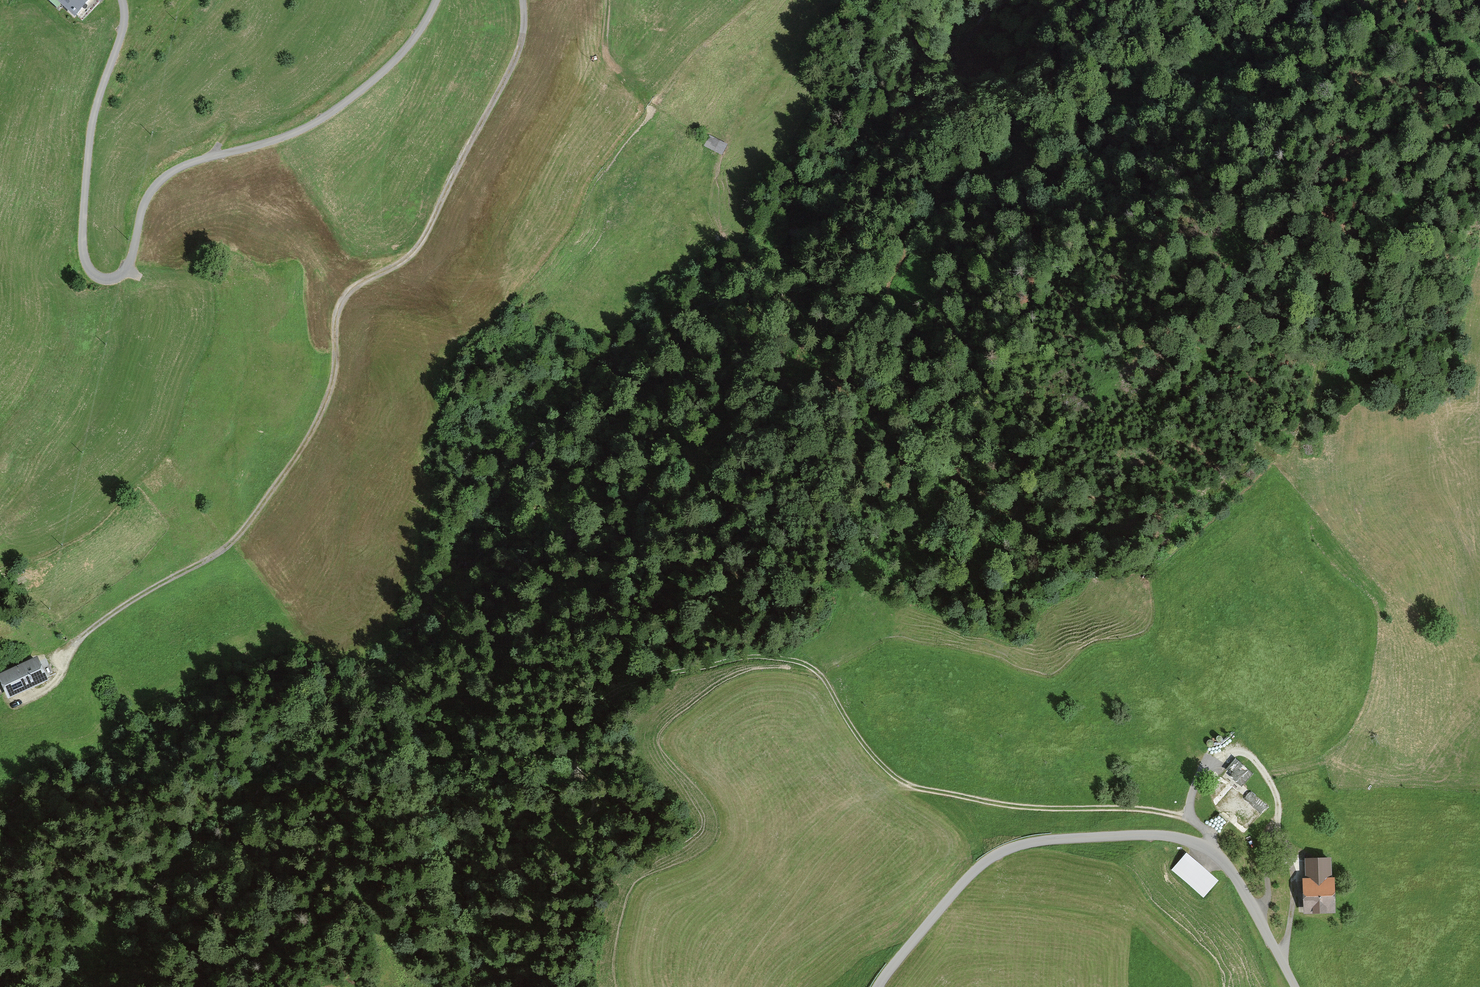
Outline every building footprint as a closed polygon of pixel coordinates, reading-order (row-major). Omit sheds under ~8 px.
[(75,19),(93,0),(55,0),(75,19)] [(731,147),(714,138),(708,148),(726,157),(731,147)] [(0,674),(0,676),(10,697),(46,680),(36,658),(0,674)] [(1261,777),(1241,757),(1203,796),(1244,837),(1273,808),(1251,786),(1261,777)] [(1190,852),(1174,869),(1202,895),(1218,878),(1190,852)] [(1337,859),(1309,861),(1313,911),(1349,909),(1347,877),(1339,878),(1337,859)]
